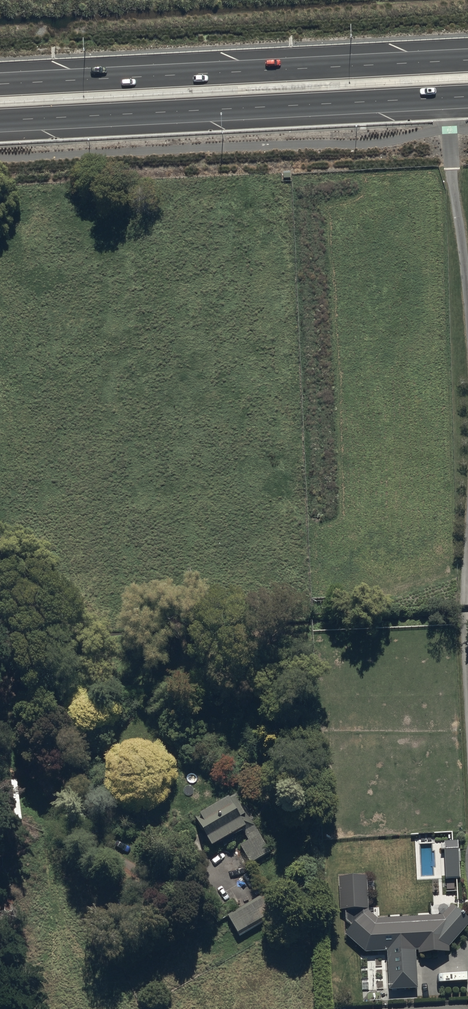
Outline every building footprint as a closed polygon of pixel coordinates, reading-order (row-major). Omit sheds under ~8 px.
[(196,822),(213,852),(245,833),(240,824),(245,821),(238,810),(233,812),(228,804),(196,822)] [(256,831),(246,837),(249,843),(241,848),(250,866),(269,856),(256,831)] [(368,912),(367,880),(339,881),(341,913),(368,912)] [(279,913),(267,895),(229,921),(240,938),(279,913)] [(385,955),(389,955),(390,992),(418,991),(417,954),(450,954),(450,949),(467,928),(467,922),(452,908),(444,918),(377,922),(369,914),(354,930),(346,937),(365,955),(385,955)]
